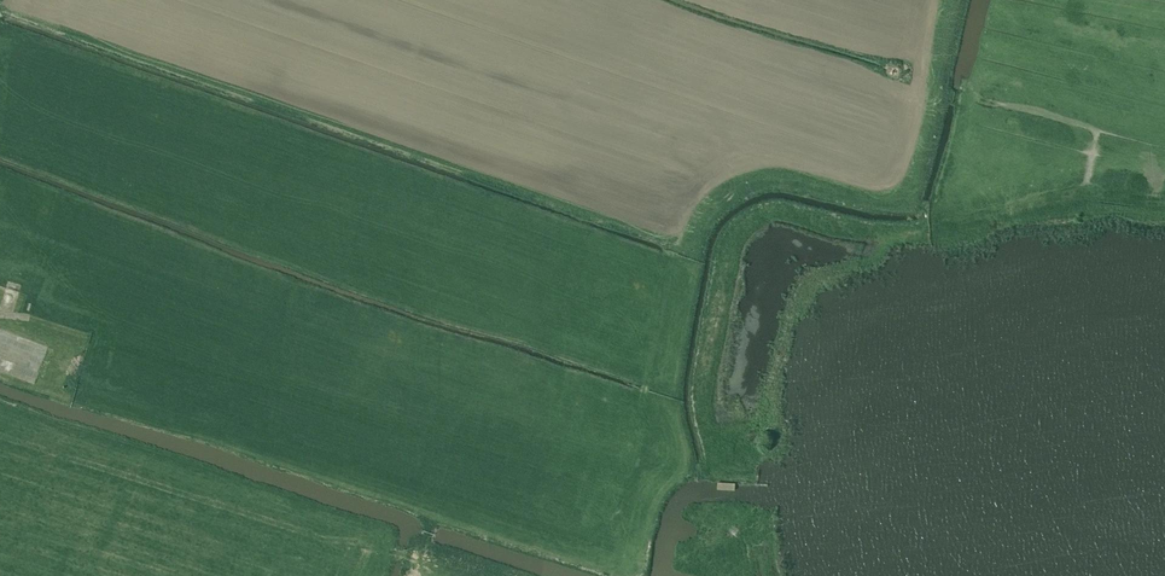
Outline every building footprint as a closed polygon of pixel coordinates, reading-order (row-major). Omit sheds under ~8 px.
[(734,491),(735,484),(717,483),(717,490),(734,491)]
